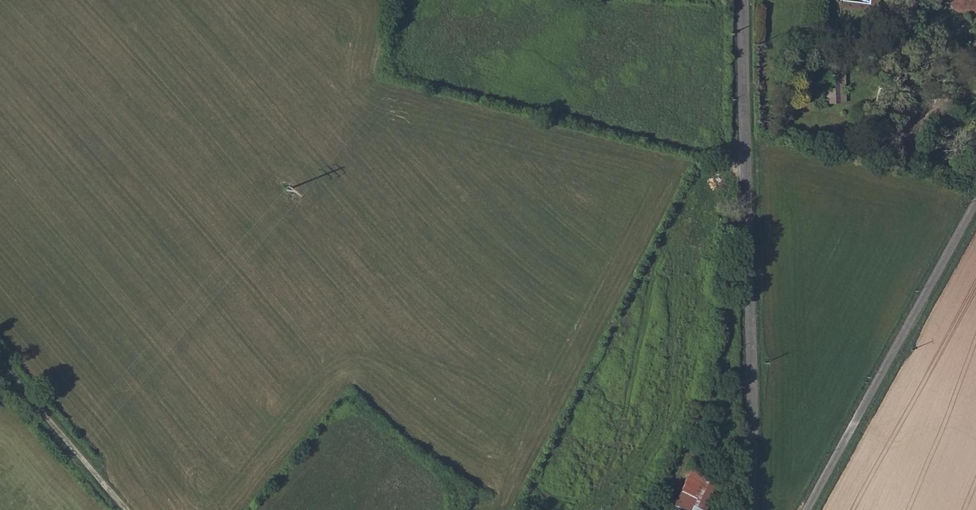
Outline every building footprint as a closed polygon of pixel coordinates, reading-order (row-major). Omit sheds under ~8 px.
[(942,2),(949,24),(975,15),(975,0),(948,0),(942,2)] [(899,65),(888,63),(885,79),(896,81),(899,65)] [(822,83),(824,96),(833,96),(834,109),(849,108),(848,100),(843,100),(842,81),(822,83)] [(833,96),(824,96),(825,110),(834,109),(833,96)] [(738,386),(729,386),(729,397),(738,397),(738,386)] [(670,509),(705,509),(722,475),(694,461),(670,509)]
